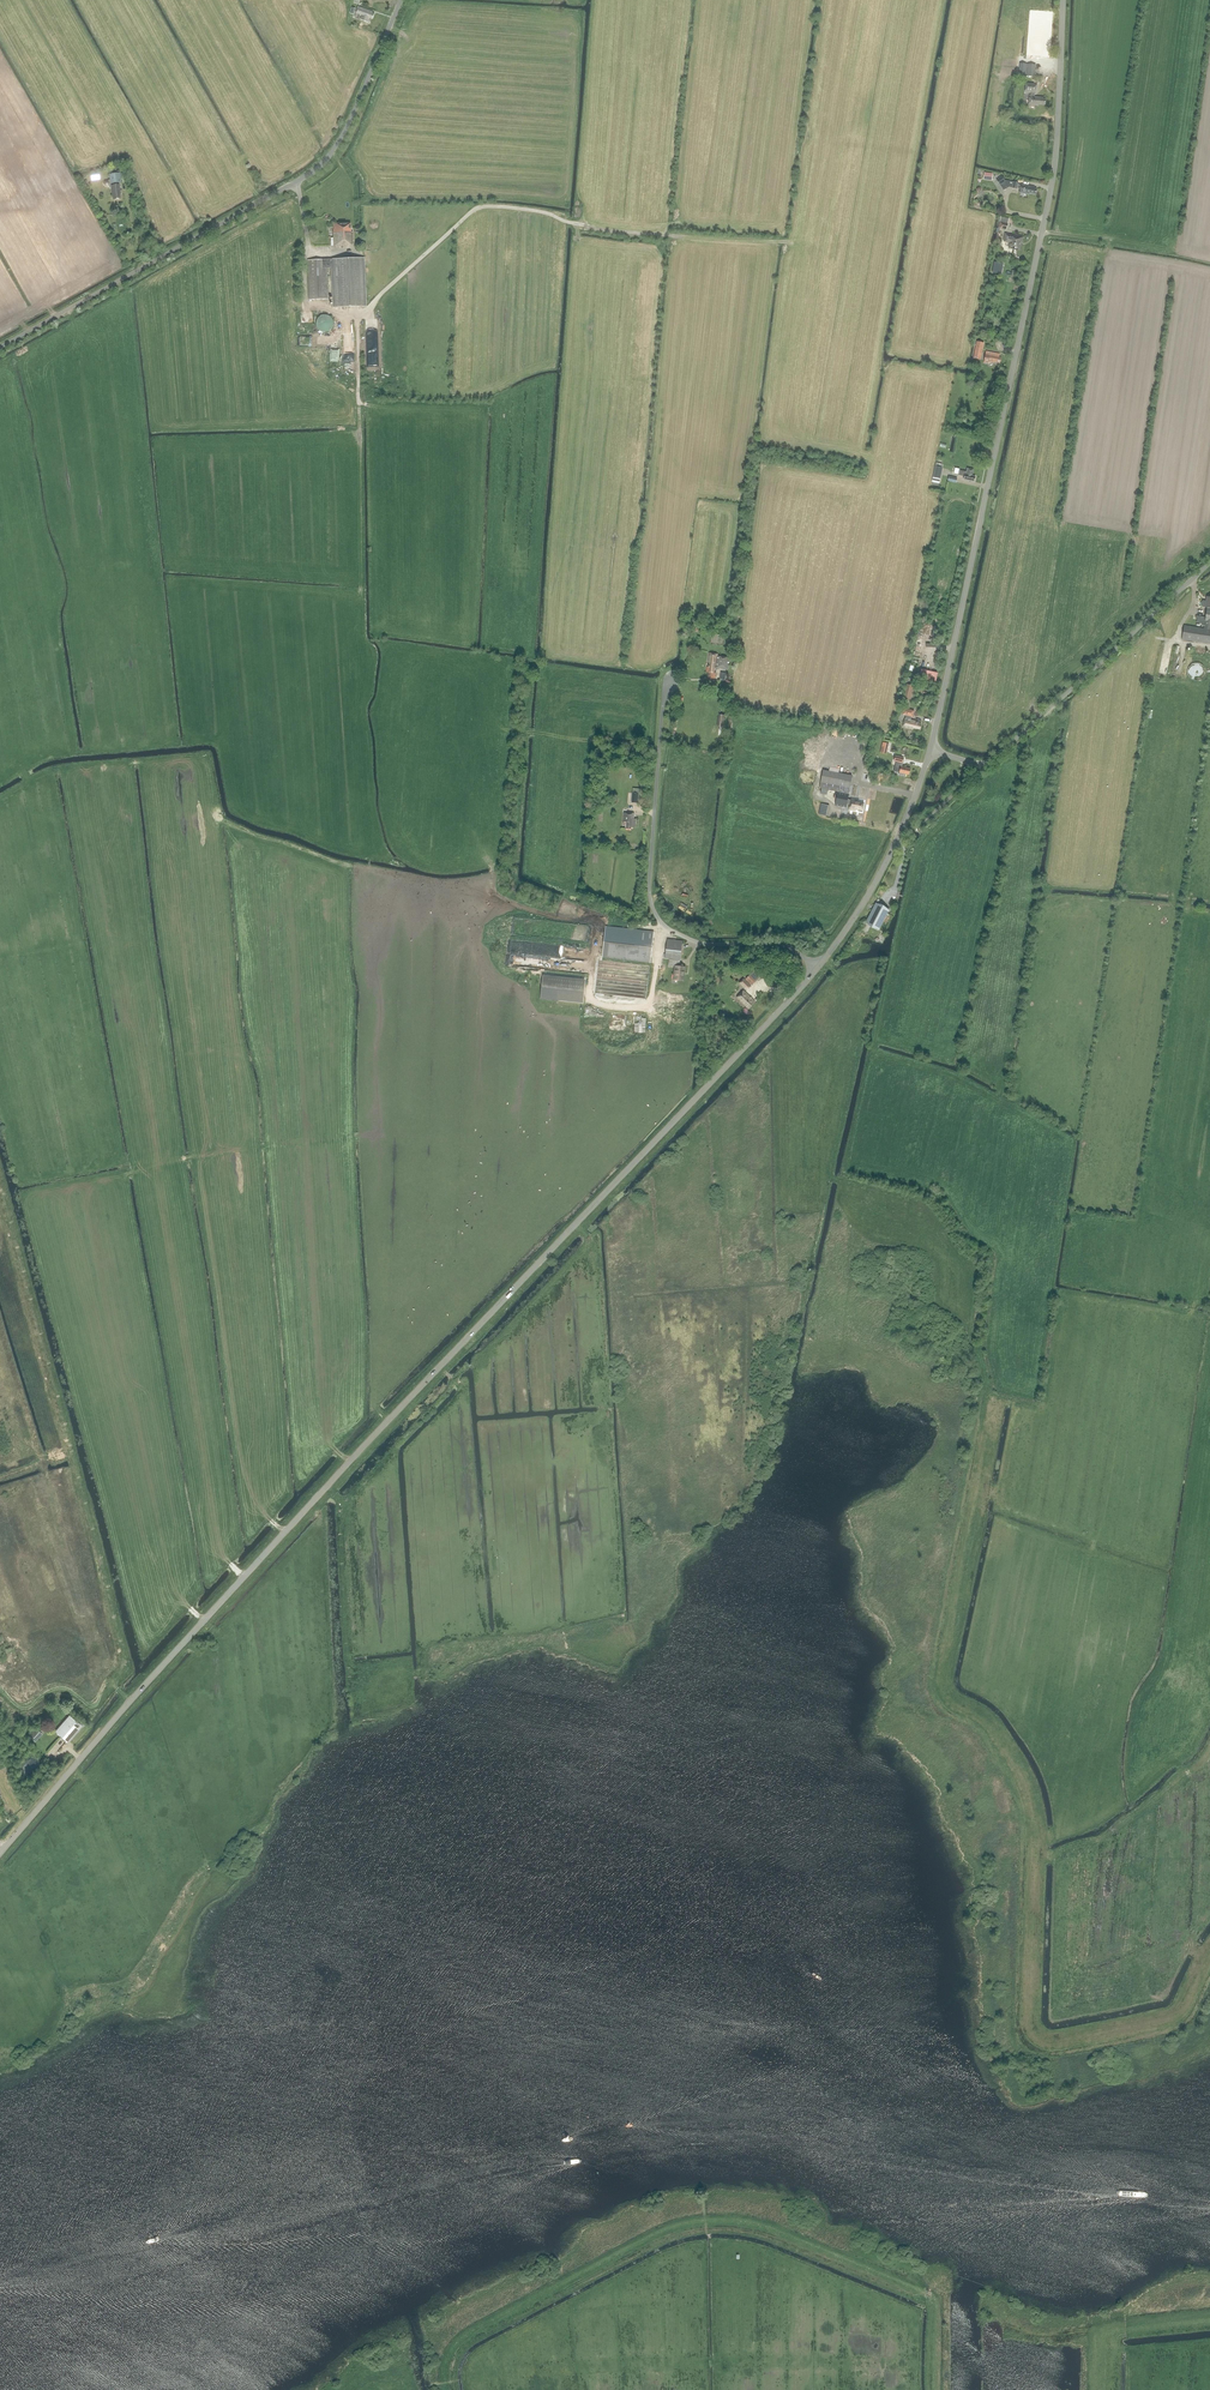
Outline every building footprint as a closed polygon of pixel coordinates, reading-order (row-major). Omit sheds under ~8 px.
[(373,19),(375,15),(373,14),(373,12),(360,7),(357,13),(363,16),(361,20),(368,23),(370,18),(373,19)] [(1035,76),(1036,64),(1019,63),(1019,75),(1035,76)] [(1036,93),(1037,84),(1026,83),(1026,92),(1031,92),(1031,96),(1030,96),(1029,105),(1038,106),(1038,104),(1045,105),(1045,99),(1044,99),(1044,98),(1034,97),(1035,93),(1036,93)] [(106,186),(109,186),(111,188),(112,188),(113,200),(121,199),(120,195),(120,189),(119,184),(118,184),(118,183),(122,183),(121,173),(120,173),(119,171),(110,172),(111,174),(111,179),(108,180),(108,181),(105,181),(104,184),(106,186)] [(1020,182),(1015,181),(1004,179),(1002,175),(996,179),(1003,191),(1010,186),(1018,188),(1018,187),(1022,188),(1021,193),(1030,195),(1030,193),(1037,195),(1038,189),(1036,189),(1036,187),(1023,184),(1023,185),(1019,184),(1020,182)] [(1007,229),(1009,223),(1000,221),(999,227),(1007,229)] [(347,245),(353,245),(353,233),(351,233),(351,224),(334,225),(334,240),(331,240),(331,246),(347,246),(347,245)] [(1022,242),(1022,241),(1023,237),(1006,234),(1004,241),(1010,242),(1009,247),(1019,249),(1020,244),(1020,242),(1021,242),(1022,242)] [(331,260),(327,260),(308,261),(310,300),(328,299),(327,268),(331,267),(333,307),(366,306),(365,258),(331,259),(331,260)] [(1001,274),(1003,263),(995,262),(993,273),(1001,274)] [(329,316),(326,315),(324,315),(321,316),(319,317),(317,319),(316,322),(316,324),(317,327),(318,329),(320,331),(323,332),(326,332),(328,331),(330,330),(332,327),(333,325),(333,322),(332,320),(331,317),(329,316)] [(980,366),(983,349),(976,347),(972,364),(980,366)] [(1000,363),(1001,358),(999,358),(1000,354),(986,351),(984,363),(989,364),(989,362),(993,363),(994,362),(1000,363)] [(940,479),(943,468),(942,467),(935,466),(933,477),(940,479)] [(973,470),(967,468),(967,472),(960,470),(959,475),(965,476),(964,480),(974,482),(975,477),(972,476),(973,473),(973,470)] [(1207,597),(1206,601),(1203,601),(1202,602),(1201,605),(1202,607),(1205,607),(1208,608),(1207,610),(1206,618),(1197,616),(1196,623),(1204,624),(1203,629),(1184,626),(1182,639),(1209,644),(1209,597),(1207,597)] [(728,670),(730,658),(718,657),(719,654),(710,653),(708,667),(707,667),(707,672),(709,673),(708,679),(713,680),(713,678),(716,679),(717,668),(728,670)] [(1188,669),(1188,670),(1188,671),(1188,672),(1188,673),(1188,674),(1189,675),(1189,676),(1190,677),(1191,678),(1192,679),(1193,679),(1193,680),(1194,680),(1195,680),(1196,680),(1197,680),(1198,680),(1199,680),(1200,680),(1201,679),(1202,679),(1203,678),(1204,677),(1204,676),(1205,676),(1205,675),(1205,674),(1206,673),(1206,672),(1206,671),(1206,670),(1205,669),(1205,668),(1205,667),(1204,666),(1204,665),(1203,665),(1202,664),(1201,663),(1200,663),(1199,663),(1198,662),(1197,662),(1196,662),(1195,663),(1194,663),(1193,663),(1192,664),(1191,665),(1190,665),(1190,666),(1189,666),(1189,667),(1189,668),(1188,669)] [(910,700),(914,686),(906,684),(903,698),(910,700)] [(919,722),(910,720),(911,717),(912,718),(914,712),(905,710),(903,716),(907,716),(906,719),(905,719),(903,727),(913,729),(914,728),(920,729),(921,725),(919,724),(919,722)] [(887,754),(889,744),(883,742),(880,753),(887,754)] [(896,762),(894,772),(899,773),(899,775),(905,777),(906,774),(909,775),(910,769),(906,768),(906,767),(901,766),(902,763),(903,763),(904,758),(896,756),(894,761),(896,762)] [(846,807),(852,776),(823,770),(820,788),(839,792),(837,805),(846,807)] [(862,812),(864,803),(857,801),(857,800),(851,798),(849,809),(855,811),(856,809),(859,809),(858,811),(862,812)] [(827,816),(829,805),(821,804),(819,814),(827,816)] [(636,827),(637,818),(634,818),(634,813),(625,812),(624,822),(627,822),(626,829),(631,829),(632,826),(636,827)] [(889,910),(876,903),(866,922),(879,929),(889,910)] [(650,963),(654,932),(606,927),(603,958),(650,963)] [(684,981),(685,967),(680,967),(681,959),(679,959),(680,954),(681,954),(683,941),(667,939),(665,957),(670,958),(669,965),(676,966),(675,980),(684,981)] [(586,979),(543,975),(541,998),(583,1003),(586,979)] [(749,975),(746,979),(752,985),(755,981),(749,975)] [(752,986),(747,981),(744,978),(740,983),(747,991),(752,986)] [(756,1002),(748,994),(744,990),(737,997),(749,1008),(756,1002)] [(75,1721),(70,1717),(61,1728),(59,1731),(63,1734),(61,1737),(66,1742),(65,1742),(66,1742),(79,1727),(77,1729),(72,1725),(75,1721)] [(42,1734),(36,1729),(33,1732),(39,1738),(42,1734)]
